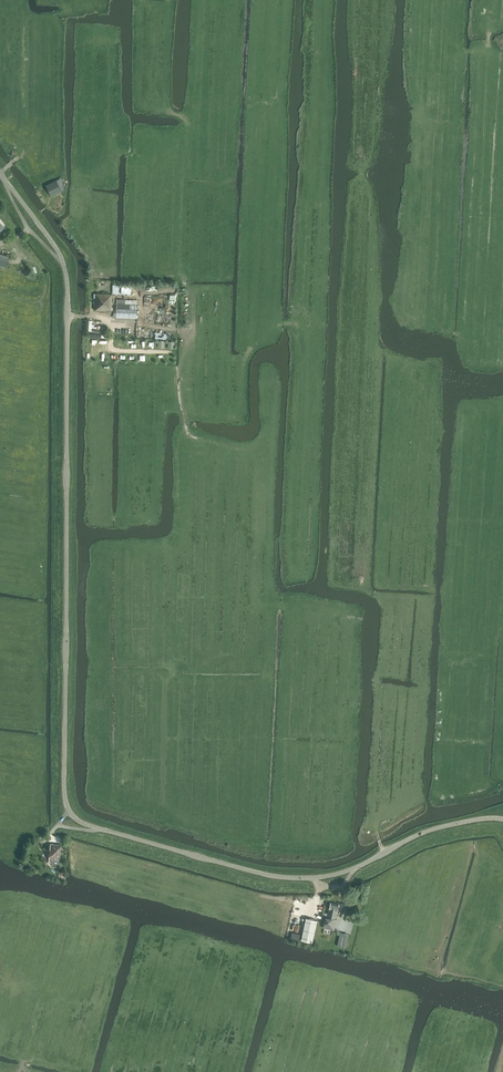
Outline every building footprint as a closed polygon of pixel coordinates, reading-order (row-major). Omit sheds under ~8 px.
[(61,191),(56,180),(46,185),(51,196),(61,191)] [(6,267),(9,256),(0,254),(0,265),(6,267)] [(113,285),(112,293),(131,294),(131,286),(113,285)] [(94,294),(94,298),(95,298),(95,311),(112,311),(112,294),(94,294)] [(117,299),(116,318),(137,318),(137,319),(138,315),(137,315),(137,300),(117,299)] [(60,861),(62,845),(50,843),(49,862),(52,862),(52,860),(60,861)] [(337,919),(335,919),(339,904),(330,902),(327,917),(325,917),(324,923),(323,927),(335,930),(337,919)] [(306,918),(301,939),(312,942),(317,921),(306,918)] [(301,934),(292,932),(290,939),(300,941),(301,934)] [(337,946),(344,948),(346,948),(349,934),(340,932),(337,946)]
